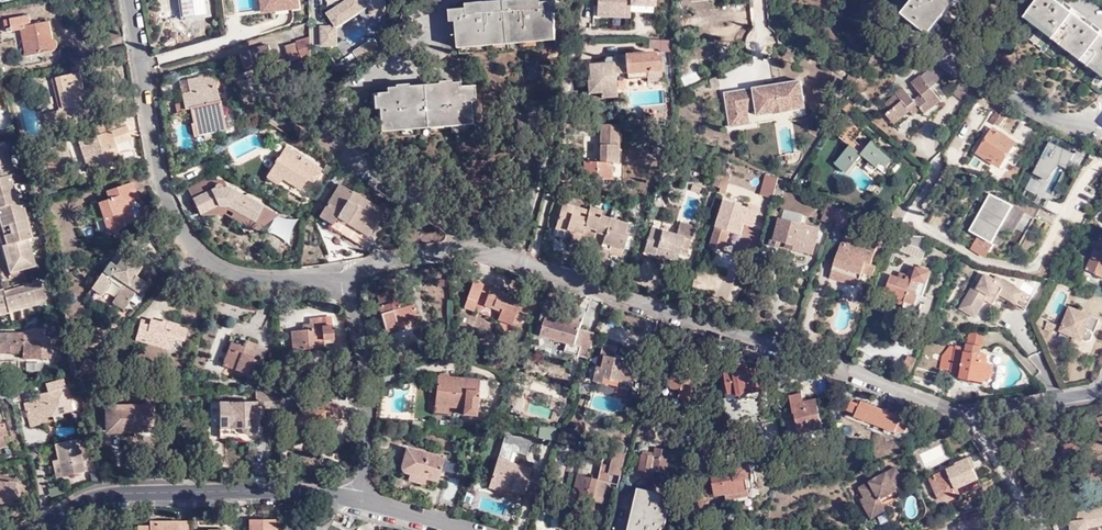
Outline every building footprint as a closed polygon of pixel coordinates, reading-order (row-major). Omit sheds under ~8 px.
[(185,9),(184,0),(176,0),(177,10),(185,9)] [(185,9),(186,17),(213,14),(211,0),(184,0),(185,9)] [(236,11),(253,9),(252,0),(235,0),(236,11)] [(312,9),(317,8),(317,3),(321,3),(321,0),(312,0),(312,9)] [(596,19),(629,19),(629,6),(653,7),(653,0),(597,0),(596,19)] [(923,36),(954,0),(911,0),(899,15),(923,36)] [(1024,17),(1101,79),(1101,36),(1057,0),(1039,0),(1024,17)] [(556,32),(553,1),(455,9),(459,46),(464,46),(464,41),(556,32)] [(32,24),(30,15),(6,20),(8,32),(22,29),(27,56),(54,50),(56,49),(57,47),(57,45),(57,43),(57,41),(55,39),(54,38),(50,21),(43,23),(43,22),(32,24)] [(321,25),(321,46),(338,46),(338,25),(321,25)] [(303,59),(314,55),(313,36),(288,44),(293,59),(302,57),(303,59)] [(256,62),(258,66),(276,60),(271,43),(241,53),(245,66),(256,62)] [(623,75),(624,77),(626,77),(626,82),(647,79),(646,73),(660,72),(659,59),(654,59),(654,55),(652,54),(622,58),(623,75)] [(612,63),(584,65),(587,95),(600,94),(600,100),(615,99),(614,76),(623,75),(622,58),(622,56),(612,57),(612,63)] [(932,86),(944,74),(933,63),(921,75),(932,86)] [(53,119),(70,115),(67,107),(89,101),(80,70),(44,80),(47,92),(55,90),(60,108),(51,110),(53,119)] [(195,115),(198,130),(230,125),(220,75),(197,80),(199,87),(188,90),(190,101),(196,100),(199,115),(195,115)] [(906,87),(884,106),(901,126),(923,107),(928,112),(942,100),(921,76),(912,84),(924,97),(918,101),(906,87)] [(379,126),(470,117),(467,85),(451,87),(450,78),(438,79),(438,84),(439,88),(406,91),(406,87),(405,82),(393,83),(394,92),(376,94),(379,126)] [(868,84),(860,79),(852,91),(861,96),(868,84)] [(800,82),(724,94),(729,127),(748,125),(746,110),(756,109),(757,117),(804,110),(800,82)] [(97,99),(89,101),(67,107),(70,115),(99,108),(97,99)] [(851,104),(846,101),(841,109),(847,112),(851,104)] [(53,119),(51,110),(42,113),(45,121),(53,119)] [(1000,112),(994,120),(1000,125),(1006,117),(1000,112)] [(470,117),(379,126),(379,132),(470,123),(470,117)] [(798,120),(795,125),(810,132),(813,127),(798,120)] [(849,175),(849,176),(863,156),(885,173),(896,159),(873,142),(868,150),(858,143),(866,131),(852,120),(843,133),(845,135),(841,140),(851,147),(837,166),(839,167),(833,176),(843,183),(849,175)] [(582,162),(581,180),(611,181),(612,164),(618,164),(620,126),(600,125),(599,163),(582,162)] [(126,126),(79,142),(89,172),(119,162),(114,143),(129,138),(126,126)] [(995,129),(978,152),(1000,167),(1016,144),(995,129)] [(1048,139),(1029,177),(1054,189),(1072,151),(1048,139)] [(300,163),(304,157),(286,147),(269,175),(282,182),(285,177),(302,188),(308,179),(314,183),(323,169),(312,163),(309,168),(300,163)] [(31,249),(29,241),(33,240),(30,230),(28,221),(26,214),(23,204),(18,205),(15,194),(13,185),(11,177),(14,176),(12,167),(9,158),(7,148),(0,150),(0,210),(2,210),(11,246),(7,247),(8,252),(14,274),(36,268),(34,259),(31,249)] [(309,168),(312,163),(304,157),(300,163),(309,168)] [(210,191),(195,198),(201,213),(220,204),(225,204),(235,210),(236,218),(243,217),(245,215),(253,220),(267,214),(269,210),(230,189),(235,179),(219,170),(210,175),(216,185),(216,186),(215,186),(215,187),(215,188),(215,189),(210,191)] [(712,185),(720,188),(724,175),(716,172),(712,185)] [(773,195),(777,177),(771,174),(764,173),(759,192),(773,195)] [(730,176),(724,175),(720,188),(726,189),(730,176)] [(108,198),(98,201),(102,217),(104,217),(107,229),(104,230),(105,235),(124,225),(123,223),(133,219),(128,201),(136,198),(131,181),(106,189),(108,198)] [(195,198),(210,191),(205,181),(189,188),(195,198)] [(356,228),(350,238),(362,246),(385,211),(341,184),(320,216),(334,225),(338,218),(356,228)] [(692,185),(690,191),(699,194),(701,188),(692,185)] [(587,209),(563,201),(557,221),(562,223),(561,226),(567,228),(566,231),(572,233),(570,240),(577,242),(580,234),(591,238),(593,233),(601,236),(599,240),(597,246),(589,244),(585,255),(602,261),(606,249),(608,243),(620,247),(626,231),(622,229),(624,222),(599,213),(600,210),(589,206),(587,209)] [(726,202),(714,247),(727,250),(732,230),(734,224),(746,228),(747,223),(756,225),(761,206),(751,203),(750,208),(726,202)] [(220,204),(201,213),(202,214),(222,211),(236,218),(235,210),(225,204),(220,204)] [(829,204),(824,222),(832,224),(837,207),(829,204)] [(243,217),(236,218),(256,230),(274,213),(269,210),(267,214),(253,220),(245,215),(243,217)] [(498,214),(494,225),(503,229),(508,218),(498,214)] [(974,216),(966,233),(972,235),(979,219),(974,216)] [(356,228),(338,218),(334,225),(333,227),(350,238),(356,228)] [(782,219),(775,244),(814,254),(821,229),(782,219)] [(562,223),(557,221),(555,227),(566,231),(567,228),(561,226),(562,223)] [(694,227),(680,223),(677,234),(653,226),(645,250),(656,253),(657,247),(680,254),(682,249),(687,251),(694,227)] [(732,230),(744,233),(746,228),(734,224),(732,230)] [(920,245),(922,238),(916,236),(913,242),(920,245)] [(980,239),(974,251),(991,258),(997,247),(980,239)] [(902,242),(898,252),(909,257),(913,247),(902,242)] [(606,249),(618,253),(620,247),(608,243),(606,249)] [(845,244),(837,266),(863,275),(864,272),(875,276),(877,267),(867,264),(871,253),(845,244)] [(1086,272),(1101,279),(1101,248),(1097,246),(1086,272)] [(656,253),(678,260),(680,254),(657,247),(656,253)] [(907,301),(905,307),(921,313),(927,297),(923,296),(934,269),(929,267),(931,262),(921,259),(913,279),(909,277),(908,281),(893,275),(886,294),(907,301)] [(109,262),(91,289),(103,296),(113,281),(123,287),(112,303),(123,310),(136,292),(138,293),(146,282),(136,275),(134,278),(109,262)] [(977,281),(960,309),(977,319),(987,301),(995,306),(998,301),(1014,310),(1025,292),(998,276),(996,279),(986,273),(980,283),(977,281)] [(886,277),(882,275),(877,286),(882,287),(886,277)] [(46,282),(38,284),(35,284),(28,286),(25,287),(19,289),(17,290),(9,292),(9,289),(0,291),(0,308),(4,306),(13,304),(14,309),(22,307),(32,304),(41,302),(51,299),(46,282)] [(478,304),(483,286),(474,283),(468,301),(471,302),(478,304)] [(377,300),(396,294),(394,287),(375,293),(377,300)] [(510,291),(509,295),(492,289),(486,307),(502,313),(501,316),(514,320),(521,302),(518,301),(520,295),(510,291)] [(907,301),(886,294),(883,292),(881,298),(905,307),(907,301)] [(411,298),(398,301),(396,294),(377,300),(378,305),(376,306),(383,331),(397,327),(395,322),(415,316),(411,298)] [(1058,338),(1057,341),(1057,343),(1069,348),(1073,339),(1087,345),(1097,322),(1070,310),(1061,332),(1058,331),(1056,337),(1058,338)] [(547,322),(544,336),(578,345),(583,322),(545,312),(542,321),(547,322)] [(292,351),(313,349),(312,344),(326,342),(336,341),(334,323),(329,324),(327,314),(310,316),(310,322),(306,323),(307,331),(291,333),(292,351)] [(140,322),(136,338),(170,348),(174,337),(183,339),(186,329),(152,319),(150,325),(140,322)] [(0,333),(0,352),(23,351),(24,356),(42,356),(42,338),(24,339),(24,333),(0,333)] [(273,365),(264,362),(252,357),(257,343),(246,339),(244,345),(232,341),(223,364),(267,380),(273,365)] [(257,343),(252,357),(264,362),(269,348),(257,343)] [(989,366),(987,366),(987,362),(979,361),(980,356),(973,355),(955,352),(952,373),(962,374),(961,380),(984,383),(985,380),(989,381),(993,375),(993,372),(993,370),(992,368),(989,366)] [(991,353),(988,355),(987,362),(989,363),(991,364),(993,366),(995,368),(996,371),(996,373),(996,375),(995,378),(993,380),(991,382),(988,383),(985,384),(984,388),(990,387),(996,386),(999,386),(1002,384),(1004,381),(1007,379),(1008,376),(1009,373),(1009,369),(1009,366),(1008,363),(1006,360),(1005,359),(1003,357),(1000,355),(997,354),(991,353)] [(622,380),(633,383),(636,371),(629,369),(631,361),(617,357),(609,355),(606,368),(601,367),(598,380),(621,386),(622,380)] [(902,372),(911,376),(917,362),(907,358),(902,372)] [(987,362),(987,366),(989,366),(992,368),(993,370),(993,372),(993,375),(989,381),(985,380),(984,383),(985,383),(985,384),(988,383),(991,382),(993,380),(995,378),(996,375),(996,373),(996,371),(995,368),(993,366),(991,364),(989,363),(987,362)] [(667,389),(663,400),(679,404),(692,408),(702,372),(676,364),(668,390),(667,389)] [(752,370),(728,376),(733,395),(741,393),(742,396),(765,391),(761,370),(753,372),(752,370)] [(491,382),(437,378),(437,386),(437,393),(437,413),(450,414),(451,409),(466,410),(466,415),(478,416),(478,411),(480,411),(480,400),(490,400),(491,382)] [(622,380),(621,386),(632,389),(633,383),(622,380)] [(64,381),(47,385),(48,393),(40,395),(41,399),(24,403),(30,427),(47,423),(45,418),(72,411),(67,388),(66,388),(64,381)] [(802,434),(825,429),(821,413),(819,402),(806,405),(803,396),(794,398),(802,434)] [(850,410),(858,413),(857,416),(898,430),(899,428),(909,431),(918,434),(921,424),(913,421),(914,419),(863,400),(862,404),(853,400),(850,410)] [(256,416),(259,416),(264,416),(264,407),(255,407),(255,404),(231,404),(231,430),(235,430),(241,430),(241,431),(242,433),(243,435),(245,436),(247,437),(250,437),(253,436),(255,434),(256,432),(256,416)] [(690,414),(692,408),(679,404),(677,411),(690,414)] [(107,408),(107,432),(129,431),(130,429),(151,429),(151,407),(107,408)] [(241,430),(235,430),(235,433),(236,436),(238,438),(240,440),(243,442),(245,443),(249,443),(251,443),(254,442),(257,440),(259,438),(261,435),(262,433),(262,430),(260,430),(259,416),(256,416),(256,432),(255,434),(253,436),(250,437),(247,437),(245,436),(243,435),(242,433),(241,431),(241,430)] [(10,447),(5,423),(1,424),(0,419),(0,450),(10,447)] [(57,459),(61,477),(85,471),(79,439),(54,445),(57,459)] [(925,467),(948,456),(942,443),(919,454),(925,467)] [(410,449),(444,461),(445,457),(411,445),(410,449)] [(657,447),(657,453),(645,450),(641,474),(653,477),(655,469),(667,472),(669,462),(677,463),(679,451),(657,447)] [(404,471),(405,473),(411,475),(427,480),(439,484),(446,461),(444,461),(410,449),(404,467),(404,468),(404,471)] [(504,488),(527,495),(533,476),(530,476),(535,458),(519,453),(516,464),(499,459),(491,487),(503,491),(504,488)] [(959,492),(961,496),(983,487),(975,469),(978,468),(973,458),(958,464),(959,466),(936,477),(943,493),(943,494),(945,495),(947,496),(949,496),(959,492)] [(52,461),(55,479),(61,477),(57,459),(52,461)] [(754,475),(752,466),(713,473),(717,496),(727,495),(729,501),(761,495),(757,475),(754,475)] [(896,468),(860,488),(866,498),(862,500),(872,518),(886,510),(881,500),(906,485),(896,468)] [(90,472),(93,486),(103,483),(99,469),(90,472)] [(581,475),(575,499),(586,501),(587,499),(596,501),(606,503),(611,481),(609,481),(611,471),(602,469),(600,476),(597,475),(595,478),(581,475)] [(425,486),(427,480),(411,475),(410,481),(425,486)] [(17,506),(21,485),(0,482),(0,503),(17,506)] [(645,492),(634,529),(664,529),(672,500),(645,492)] [(1080,519),(1081,529),(1101,527),(1100,520),(1101,520),(1101,508),(1099,509),(1099,512),(1087,513),(1087,518),(1080,519)] [(271,518),(247,519),(248,529),(272,529),(271,518)] [(187,522),(155,522),(155,527),(136,527),(136,529),(187,529),(187,522)]
